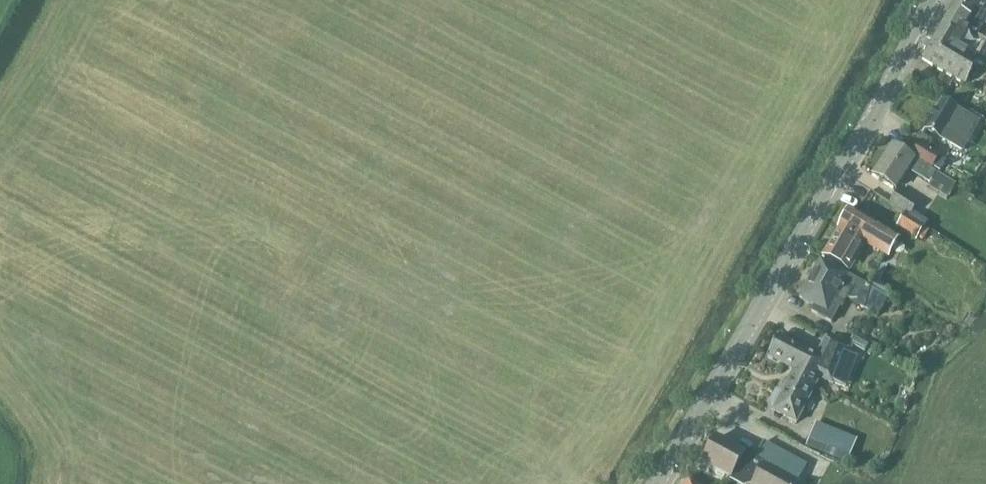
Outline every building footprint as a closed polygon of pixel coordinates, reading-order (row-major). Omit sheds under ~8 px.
[(922,60),(965,85),(977,63),(983,67),(985,62),(985,42),(977,37),(984,25),(985,26),(985,7),(984,6),(981,3),(977,0),(958,0),(922,60)] [(941,101),(924,129),(949,144),(956,134),(959,136),(971,117),(959,110),(941,101)] [(922,135),(917,142),(919,143),(925,147),(929,139),(922,135)] [(919,144),(910,158),(932,171),(941,157),(932,152),(919,144)] [(907,172),(928,185),(935,174),(914,161),(891,146),(872,175),(895,190),(907,172)] [(898,192),(891,204),(906,214),(910,217),(917,205),(898,192)] [(847,273),(864,244),(888,258),(899,239),(849,209),(838,228),(821,257),(847,273)] [(926,227),(910,217),(906,214),(896,230),(916,243),(918,241),(922,244),(929,232),(925,229),(926,227)] [(821,259),(798,298),(813,307),(811,312),(832,324),(840,309),(842,310),(847,301),(865,310),(870,288),(850,276),(821,259)] [(773,412),(798,424),(820,381),(834,386),(848,350),(825,338),(816,356),(810,353),(778,337),(768,357),(793,372),(783,392),(777,392),(771,403),(775,408),(773,412)] [(851,345),(865,353),(869,345),(855,338),(851,345)] [(808,466),(764,442),(754,460),(716,439),(702,464),(731,480),(732,479),(735,481),(744,478),(746,475),(754,479),(752,483),(798,483),(808,466)] [(837,461),(843,446),(828,440),(822,455),(837,461)]
